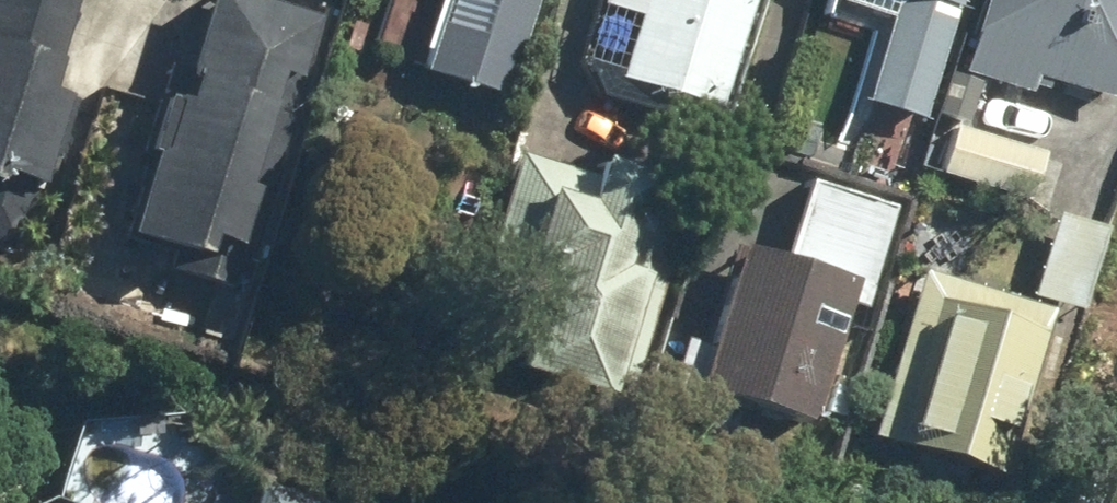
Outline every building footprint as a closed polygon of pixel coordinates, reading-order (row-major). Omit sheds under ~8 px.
[(79,0),(0,0),(0,238),(20,243),(39,171),(47,174),(72,86),(58,82),(79,0)] [(284,0),(221,0),(201,62),(175,54),(146,149),(162,152),(140,223),(184,237),(174,267),(239,288),(325,13),(284,0)] [(428,63),(515,89),(541,0),(447,0),(428,63)] [(592,53),(627,64),(625,71),(723,101),(754,0),(608,0),(592,53)] [(828,16),(876,28),(859,89),(834,150),(856,155),(874,99),(934,116),(969,0),(832,0),(828,16)] [(976,62),(1032,78),(1035,68),(1116,92),(1116,0),(994,0),(976,62)] [(1048,151),(953,123),(940,163),(1036,191),(1048,151)] [(609,175),(528,151),(501,234),(556,252),(525,356),(617,384),(619,376),(633,381),(688,199),(668,194),(676,166),(618,148),(609,175)] [(899,203),(810,174),(786,248),(751,237),(718,342),(692,333),(676,385),(705,394),(699,419),(737,431),(746,404),(809,425),(848,297),(867,303),(899,203)] [(1086,303),(1111,223),(1066,209),(1041,290),(1086,303)] [(1056,304),(930,267),(879,440),(1003,478),(1056,304)] [(338,492),(271,471),(261,502),(335,502),(338,492)]
